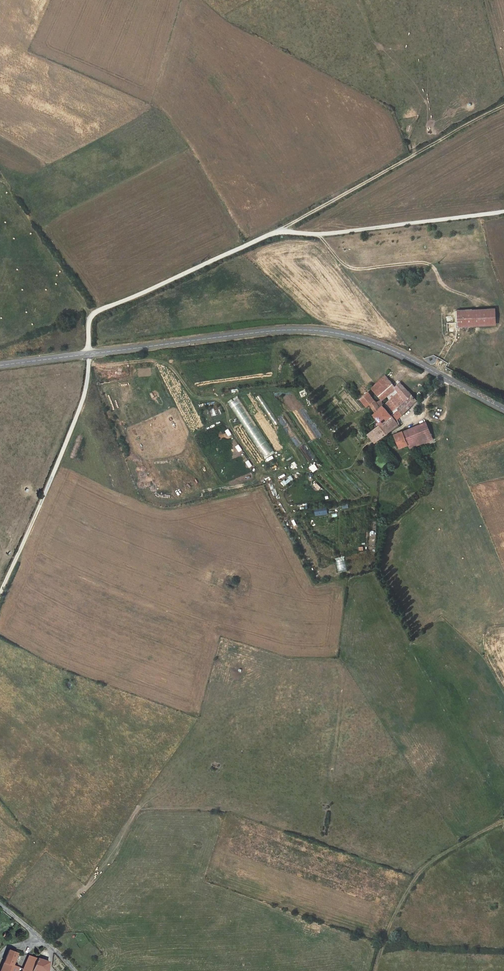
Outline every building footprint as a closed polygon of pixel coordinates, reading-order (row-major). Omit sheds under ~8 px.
[(468,311),(469,327),(492,326),(491,310),(468,311)] [(456,323),(456,328),(469,327),(468,311),(455,312),(456,323)] [(394,426),(413,407),(408,402),(404,407),(398,401),(391,394),(382,382),(371,392),(368,395),(378,407),(384,402),(386,405),(381,411),(394,426)] [(391,394),(398,401),(404,407),(408,402),(396,389),(391,394)] [(370,421),(376,415),(364,398),(356,405),(363,413),(366,411),(369,416),(367,418),(370,421)] [(233,406),(259,453),(269,448),(242,400),(233,406)] [(377,430),(372,434),(381,443),(396,431),(379,414),(378,414),(376,415),(370,421),(377,430)] [(400,438),(405,451),(407,455),(430,446),(423,429),(400,438)] [(364,440),(372,449),(381,443),(372,434),(364,440)] [(391,442),(396,455),(405,451),(400,438),(391,442)] [(314,517),(327,514),(325,506),(313,508),(314,517)] [(336,523),(318,524),(318,532),(337,531),(336,523)] [(343,558),(335,561),(338,571),(346,568),(343,558)] [(21,967),(15,965),(20,953),(15,951),(10,949),(1,970),(19,970),(21,967)] [(29,955),(23,970),(33,970),(34,970),(39,958),(29,955)] [(40,970),(49,970),(50,962),(39,958),(34,970),(40,970)]
